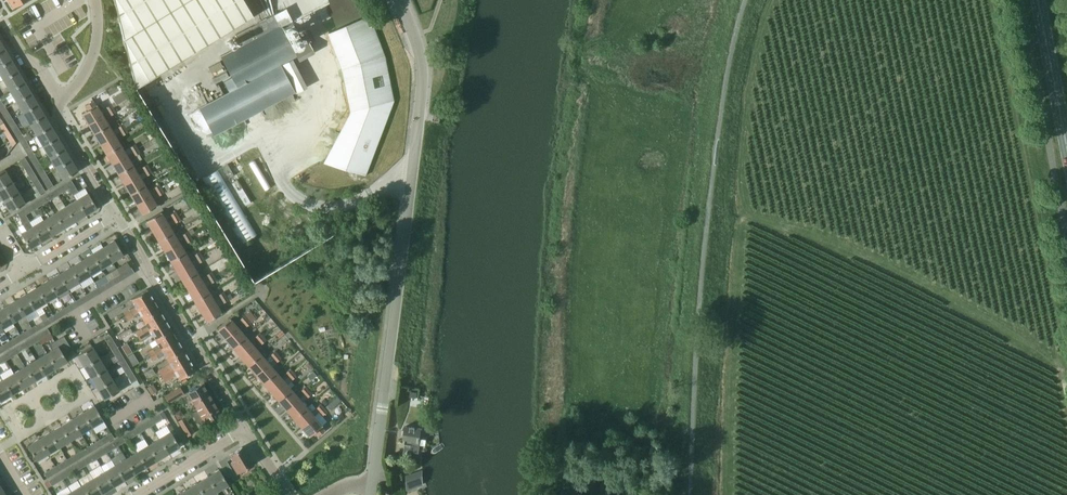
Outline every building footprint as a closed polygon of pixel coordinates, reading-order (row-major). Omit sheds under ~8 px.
[(13,8),(27,0),(8,0),(13,8)] [(135,87),(252,16),(242,0),(114,0),(135,87)] [(229,91),(199,107),(213,135),(295,92),(280,64),(291,59),(296,56),(293,51),(280,27),(279,25),(274,15),(235,35),(240,46),(221,56),(232,78),(224,83),(229,91)] [(363,106),(363,108),(358,109),(350,123),(350,125),(347,126),(333,148),(329,162),(358,169),(359,169),(371,177),(379,144),(375,145),(373,135),(381,133),(375,132),(368,127),(382,124),(371,121),(382,119),(386,112),(385,104),(388,106),(391,118),(393,108),(391,107),(389,102),(397,100),(378,18),(344,25),(363,106)] [(4,48),(0,51),(0,66),(11,59),(4,48)] [(16,68),(11,59),(0,66),(0,76),(1,78),(16,68)] [(9,90),(24,81),(16,68),(1,78),(9,90)] [(15,101),(30,92),(24,81),(9,90),(15,101)] [(37,103),(30,92),(15,101),(22,112),(37,103)] [(87,110),(81,113),(87,123),(102,114),(108,111),(113,107),(117,105),(118,105),(121,103),(130,97),(127,92),(114,100),(114,101),(111,103),(105,107),(99,110),(96,104),(95,105),(93,100),(84,105),(87,110)] [(37,103),(22,112),(28,123),(43,114),(37,103)] [(117,105),(113,107),(116,112),(124,107),(121,103),(118,105),(117,105)] [(0,110),(0,114),(5,122),(10,120),(3,108),(0,110)] [(43,114),(28,123),(35,135),(50,125),(43,114)] [(93,133),(108,124),(102,114),(87,123),(93,133)] [(16,130),(10,120),(5,122),(11,133),(16,130)] [(99,143),(114,134),(108,124),(93,133),(99,143)] [(42,146),(57,137),(50,125),(35,135),(42,146)] [(23,142),(16,130),(11,133),(18,145),(23,142)] [(105,153),(120,144),(114,134),(99,143),(105,153)] [(42,146),(48,157),(64,148),(57,137),(42,146)] [(30,153),(23,142),(18,145),(25,156),(30,153)] [(126,154),(120,144),(105,153),(111,163),(126,154)] [(55,168),(70,159),(64,148),(48,157),(55,168)] [(32,167),(36,164),(30,153),(25,156),(32,167)] [(117,173),(132,164),(126,154),(111,163),(117,173)] [(24,173),(29,170),(23,159),(18,161),(24,173)] [(77,170),(70,159),(55,168),(62,180),(77,170)] [(38,178),(43,175),(36,164),(32,167),(38,178)] [(123,182),(138,174),(132,164),(117,173),(123,182)] [(11,181),(4,170),(0,172),(0,187),(11,181)] [(31,183),(36,181),(29,170),(24,173),(31,183)] [(217,170),(203,179),(243,243),(257,235),(217,170)] [(138,174),(123,182),(130,193),(144,184),(140,178),(138,174)] [(50,187),(43,175),(38,178),(46,190),(50,187)] [(178,178),(164,186),(166,189),(165,189),(167,193),(180,185),(178,182),(179,181),(178,178)] [(71,180),(66,183),(69,189),(73,194),(77,192),(71,180)] [(17,192),(11,181),(0,187),(0,197),(2,201),(17,192)] [(42,192),(36,181),(31,183),(38,195),(42,192)] [(66,183),(55,190),(58,195),(69,189),(66,183)] [(144,184),(130,193),(135,203),(150,194),(148,190),(144,184)] [(55,190),(44,197),(47,202),(58,195),(55,190)] [(24,203),(17,192),(2,201),(9,212),(24,203)] [(76,200),(85,215),(96,208),(87,193),(76,200)] [(150,194),(135,203),(142,214),(157,205),(153,198),(150,194)] [(44,197),(32,204),(36,209),(47,202),(44,197)] [(76,200),(65,206),(74,222),(85,215),(76,200)] [(59,210),(54,213),(63,228),(74,222),(65,206),(62,202),(57,205),(59,210)] [(32,204),(21,210),(25,216),(36,209),(32,204)] [(21,210),(17,213),(24,224),(28,221),(25,216),(21,210)] [(152,231),(167,222),(160,212),(146,221),(152,231)] [(54,213),(42,220),(52,235),(63,228),(54,213)] [(40,216),(29,223),(31,227),(41,242),(52,235),(42,220),(40,216)] [(23,232),(20,234),(30,249),(41,242),(31,227),(29,223),(28,221),(24,224),(27,230),(23,232)] [(152,231),(158,240),(172,232),(167,222),(152,231)] [(184,238),(190,235),(187,230),(181,234),(184,238)] [(164,250),(178,242),(172,232),(158,240),(164,250)] [(114,240),(103,247),(112,262),(123,255),(114,240)] [(170,261),(185,252),(178,242),(164,250),(170,261)] [(103,247),(92,254),(101,269),(112,262),(103,247)] [(176,271),(191,262),(185,252),(170,261),(176,271)] [(90,276),(101,269),(92,254),(81,261),(90,276)] [(191,262),(176,271),(182,281),(197,272),(193,266),(199,262),(196,259),(191,262)] [(79,282),(90,276),(81,261),(70,267),(79,282)] [(119,274),(122,280),(134,273),(129,266),(118,272),(119,274)] [(70,267),(59,274),(68,289),(79,282),(70,267)] [(197,272),(182,281),(188,291),(203,282),(208,279),(206,275),(200,278),(197,272)] [(59,274),(47,281),(57,296),(68,289),(59,274)] [(119,274),(108,281),(111,286),(122,280),(119,274)] [(47,281),(36,288),(46,303),(57,296),(47,281)] [(108,281),(97,288),(100,293),(111,286),(108,281)] [(203,282),(188,291),(194,301),(209,292),(205,286),(203,282)] [(34,309),(46,303),(36,288),(25,294),(34,309)] [(97,288),(86,294),(89,300),(97,295),(100,293),(97,288)] [(126,316),(153,300),(147,290),(131,299),(134,306),(123,312),(126,316)] [(209,292),(194,301),(200,311),(215,302),(213,298),(209,292)] [(226,296),(220,299),(223,303),(229,300),(232,298),(230,293),(226,296)] [(23,316),(34,309),(25,294),(14,301),(23,316)] [(86,294),(75,301),(78,306),(89,300),(86,294)] [(153,300),(126,316),(128,320),(139,314),(143,320),(159,310),(153,300)] [(14,301),(3,308),(12,323),(23,316),(14,301)] [(75,301),(64,308),(67,313),(78,306),(75,301)] [(215,302),(200,311),(207,322),(221,313),(221,312),(218,307),(215,302)] [(0,310),(0,327),(1,329),(12,323),(3,308),(0,310)] [(64,308),(53,314),(56,320),(57,319),(67,313),(64,308)] [(135,333),(138,337),(165,320),(159,310),(143,320),(146,326),(135,333)] [(53,314),(42,321),(45,326),(56,320),(53,314)] [(217,329),(225,338),(238,327),(230,318),(217,329)] [(165,320),(138,337),(140,341),(151,334),(155,340),(171,330),(165,320)] [(42,321),(31,328),(34,333),(45,326),(42,321)] [(232,347),(245,336),(238,327),(225,338),(232,347)] [(31,328),(20,335),(23,340),(34,333),(31,328)] [(47,329),(35,336),(38,341),(50,334),(47,329)] [(119,340),(132,333),(130,329),(117,335),(119,340)] [(171,330),(155,340),(159,346),(147,353),(150,357),(177,340),(171,330)] [(20,335),(9,341),(12,346),(23,340),(20,335)] [(104,338),(112,350),(116,347),(109,335),(104,338)] [(35,336),(24,343),(27,347),(38,341),(35,336)] [(46,353),(55,369),(67,362),(62,353),(70,348),(63,336),(54,342),(49,345),(52,350),(46,353)] [(240,356),(253,345),(245,336),(232,347),(240,356)] [(167,360),(183,350),(177,340),(150,357),(152,361),(163,354),(167,360)] [(0,346),(0,352),(1,353),(12,346),(9,341),(0,346)] [(16,354),(27,347),(24,343),(13,349),(16,354)] [(248,365),(260,354),(253,345),(240,356),(248,365)] [(76,356),(83,367),(98,358),(92,347),(76,356)] [(118,361),(123,358),(116,347),(112,350),(118,361)] [(13,349),(2,356),(5,361),(16,354),(13,349)] [(159,373),(162,377),(189,360),(183,350),(167,360),(171,366),(159,373)] [(46,353),(35,360),(44,375),(55,369),(46,353)] [(133,366),(138,362),(133,354),(127,357),(133,366)] [(260,354),(248,365),(255,374),(268,363),(265,359),(260,354)] [(90,378),(105,369),(98,358),(83,367),(90,378)] [(125,372),(130,369),(123,358),(118,361),(125,372)] [(35,360),(24,367),(33,382),(44,375),(35,360)] [(195,371),(189,360),(162,377),(164,381),(175,374),(179,380),(195,371)] [(268,363),(255,374),(263,383),(276,372),(271,366),(268,363)] [(24,367),(13,373),(22,389),(33,382),(24,367)] [(105,369),(90,378),(96,389),(112,380),(105,369)] [(130,369),(125,372),(131,383),(136,380),(130,369)] [(276,372),(263,383),(271,391),(283,380),(280,377),(276,372)] [(13,373),(2,380),(11,395),(22,389),(13,373)] [(11,395),(2,380),(0,381),(0,402),(11,395)] [(112,380),(96,389),(103,400),(119,391),(112,380)] [(283,380),(271,391),(278,400),(291,389),(287,384),(283,380)] [(146,387),(151,393),(157,390),(152,383),(146,387)] [(188,393),(197,409),(212,400),(202,385),(188,393)] [(166,395),(170,402),(184,393),(180,386),(166,395)] [(299,398),(304,394),(309,390),(306,386),(296,395),(291,389),(278,400),(286,409),(299,398)] [(312,393),(309,390),(304,394),(307,398),(312,393)] [(294,418),(306,407),(299,398),(286,409),(294,418)] [(197,409),(196,409),(205,424),(221,414),(212,399),(212,400),(197,409)] [(331,410),(336,406),(332,402),(327,406),(331,410)] [(93,406),(82,413),(91,428),(103,421),(93,406)] [(306,407),(294,418),(301,427),(314,416),(311,412),(306,407)] [(327,411),(324,407),(319,412),(322,415),(327,411)] [(184,416),(181,410),(175,413),(178,419),(184,416)] [(80,434),(91,428),(82,413),(71,419),(80,434)] [(159,414),(149,421),(151,426),(162,419),(159,414)] [(314,416),(301,427),(309,436),(314,431),(317,435),(325,429),(321,425),(322,425),(314,416)] [(178,421),(187,436),(193,432),(184,418),(178,421)] [(69,441),(80,434),(71,419),(60,426),(69,441)] [(140,432),(151,426),(149,421),(137,428),(140,432)] [(58,448),(69,441),(60,426),(49,433),(58,448)] [(405,426),(404,439),(405,439),(405,444),(419,446),(421,428),(405,426)] [(168,427),(158,433),(161,437),(159,439),(168,454),(180,447),(170,432),(168,427)] [(129,439),(140,432),(137,428),(126,434),(129,439)] [(47,454),(58,448),(49,433),(38,439),(47,454)] [(110,434),(99,440),(102,445),(113,438),(110,434)] [(118,446),(129,439),(126,434),(115,441),(118,446)] [(47,454),(38,439),(27,446),(36,461),(47,454)] [(159,439),(148,445),(157,460),(168,454),(159,439)] [(92,445),(88,447),(91,452),(102,445),(99,440),(92,445)] [(115,441),(104,448),(107,453),(118,446),(115,441)] [(146,467),(157,460),(148,445),(137,452),(146,467)] [(88,447),(77,454),(80,459),(91,452),(88,447)] [(237,474),(252,465),(241,447),(218,462),(228,477),(234,474),(226,461),(231,458),(233,462),(231,463),(237,474)] [(104,448),(93,455),(96,459),(107,453),(104,448)] [(135,474),(146,467),(137,452),(126,459),(135,474)] [(123,453),(111,460),(115,465),(124,481),(135,474),(126,459),(123,453)] [(77,454),(66,461),(69,465),(80,459),(77,454)] [(93,455),(82,461),(85,466),(96,459),(93,455)] [(66,461),(55,467),(58,472),(69,465),(66,461)] [(82,461),(71,468),(74,473),(85,466),(82,461)] [(113,487),(124,481),(115,465),(104,472),(113,487)] [(58,472),(55,467),(44,474),(47,479),(58,472)] [(71,468),(60,475),(63,480),(74,473),(71,468)] [(219,470),(207,477),(217,492),(228,485),(219,470)] [(104,472),(93,479),(102,494),(113,487),(104,472)] [(63,480),(60,475),(48,482),(51,487),(63,480)] [(196,483),(203,494),(212,494),(217,492),(207,477),(196,483)] [(81,485),(87,494),(100,494),(102,494),(93,479),(81,485)] [(185,490),(188,494),(203,494),(196,483),(185,490)] [(70,492),(72,494),(87,494),(81,485),(70,492)]
